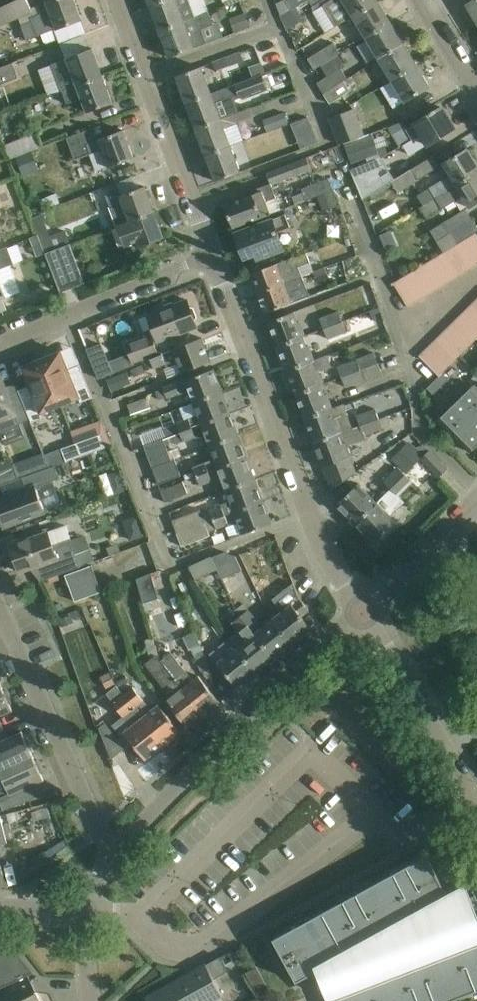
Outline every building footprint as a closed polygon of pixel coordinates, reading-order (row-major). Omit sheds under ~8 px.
[(19,18),(32,12),(31,8),(28,0),(18,0),(0,8),(0,27),(19,18)] [(75,0),(52,0),(47,2),(51,11),(42,14),(43,17),(22,25),(27,40),(39,36),(57,29),(58,29),(82,20),(75,0)] [(150,5),(160,31),(186,21),(196,17),(190,0),(163,0),(150,5)] [(308,0),(285,0),(291,10),(308,0)] [(316,10),(324,5),(337,26),(353,16),(354,17),(378,2),(377,0),(310,0),(316,10)] [(467,5),(476,21),(476,0),(475,0),(467,5)] [(354,17),(366,38),(391,23),(378,2),(354,17)] [(196,17),(186,21),(160,31),(170,58),(207,44),(202,29),(213,25),(212,22),(209,12),(196,17)] [(245,13),(230,19),(236,32),(251,26),(245,13)] [(404,44),(391,23),(366,38),(379,59),(404,44)] [(27,40),(22,25),(9,30),(15,48),(29,43),(27,40)] [(334,43),(308,59),(315,70),(341,54),(334,43)] [(417,65),(404,44),(379,59),(392,80),(417,65)] [(68,58),(52,64),(59,81),(63,91),(78,85),(103,76),(93,48),(74,55),(68,58)] [(213,63),(216,71),(230,66),(226,58),(213,63)] [(0,69),(0,85),(19,78),(14,64),(0,69)] [(430,86),(417,65),(392,80),(405,102),(430,86)] [(177,76),(187,103),(211,93),(202,67),(177,76)] [(196,129),(251,108),(251,107),(245,110),(241,101),(218,110),(215,103),(239,94),(241,98),(267,88),(262,75),(211,93),(187,103),(196,129)] [(317,83),(323,92),(335,85),(329,75),(317,83)] [(78,85),(63,91),(68,104),(83,98),(88,112),(95,110),(113,103),(103,76),(78,85)] [(336,86),(335,85),(323,92),(330,104),(351,91),(344,81),(336,86)] [(260,105),(251,108),(196,129),(206,155),(231,145),(225,129),(254,117),(254,115),(263,111),(260,105)] [(405,146),(411,156),(428,145),(456,128),(443,108),(426,118),(407,129),(414,140),(405,146)] [(345,143),(362,136),(353,110),(330,118),(340,145),(345,143)] [(284,113),(266,119),(271,131),(288,124),(284,113)] [(291,123),(302,146),(316,140),(305,116),(291,123)] [(99,139),(95,127),(67,138),(75,160),(103,149),(110,167),(134,158),(124,130),(99,139)] [(15,158),(39,148),(43,146),(37,133),(6,146),(11,159),(15,158)] [(373,135),(363,139),(362,136),(345,143),(352,164),(379,153),(373,135)] [(231,145),(206,155),(216,181),(241,172),(231,145)] [(431,188),(437,198),(476,173),(476,163),(468,149),(451,159),(444,164),(451,175),(431,188)] [(33,152),(18,158),(25,176),(40,170),(33,152)] [(396,182),(394,183),(399,192),(441,166),(435,156),(395,180),(396,182)] [(308,157),(267,172),(271,183),(252,191),(253,195),(225,205),(234,228),(272,214),(267,202),(277,198),(272,185),(312,170),(308,157)] [(364,201),(394,183),(396,182),(395,180),(381,158),(369,162),(351,170),(364,200),(364,201)] [(437,198),(443,208),(463,196),(470,207),(476,203),(476,173),(437,198)] [(307,201),(334,191),(329,179),(302,189),(307,201)] [(120,190),(107,195),(111,208),(118,226),(155,212),(145,186),(127,193),(122,195),(120,190)] [(324,212),(338,206),(333,192),(318,198),(324,212)] [(56,193),(39,200),(42,208),(49,205),(50,208),(60,204),(56,193)] [(466,239),(476,233),(476,232),(476,227),(473,220),(466,209),(431,231),(438,241),(444,252),(445,252),(455,246),(466,239)] [(155,212),(118,226),(130,258),(143,253),(141,247),(165,238),(155,212)] [(290,227),(286,215),(254,226),(236,233),(245,259),(256,255),(258,260),(283,250),(277,232),(290,227)] [(43,216),(32,220),(39,235),(40,240),(42,239),(47,251),(69,243),(64,231),(51,236),(43,216)] [(466,239),(476,258),(476,235),(476,233),(466,239)] [(39,235),(31,238),(38,257),(46,254),(40,240),(39,235)] [(476,265),(476,258),(466,239),(455,246),(470,270),(476,265)] [(72,244),(46,253),(61,293),(87,283),(72,244)] [(455,246),(445,252),(460,276),(470,270),(455,246)] [(6,309),(3,299),(7,298),(20,293),(9,266),(15,264),(8,247),(0,250),(0,311),(6,309)] [(460,276),(445,252),(444,252),(435,258),(450,282),(460,276)] [(296,257),(295,257),(250,274),(251,275),(258,294),(303,277),(313,272),(315,272),(308,254),(297,258),(296,257)] [(435,258),(425,264),(439,288),(450,282),(435,258)] [(439,288),(425,264),(414,271),(429,295),(439,288)] [(315,272),(313,272),(318,283),(330,278),(326,267),(315,272)] [(404,277),(419,301),(429,295),(414,271),(404,277)] [(304,278),(303,277),(258,294),(266,313),(292,303),(288,291),(302,285),(300,279),(304,278)] [(408,307),(419,301),(404,277),(394,283),(408,307)] [(135,364),(143,361),(159,355),(155,344),(198,328),(195,320),(198,317),(194,308),(190,307),(187,300),(173,305),(171,304),(161,307),(160,310),(148,315),(154,330),(151,335),(127,344),(135,364)] [(463,314),(476,328),(476,311),(471,306),(463,314)] [(278,347),(303,338),(306,337),(300,322),(298,323),(294,312),(269,322),(278,347)] [(321,318),(325,330),(343,323),(340,312),(321,318)] [(370,313),(350,320),(354,331),(373,323),(370,313)] [(463,314),(454,322),(474,342),(476,339),(476,328),(463,314)] [(454,322),(446,331),(466,351),(474,342),(454,322)] [(343,323),(325,330),(328,339),(347,332),(343,323)] [(446,331),(437,339),(457,359),(466,351),(446,331)] [(147,371),(166,364),(167,368),(179,363),(183,373),(211,362),(202,339),(203,339),(203,338),(159,355),(143,361),(147,371)] [(307,347),(303,338),(278,347),(288,372),(315,360),(309,346),(307,347)] [(437,339),(428,348),(448,367),(457,359),(437,339)] [(442,373),(448,367),(428,348),(420,356),(440,376),(442,373)] [(42,359),(61,405),(79,398),(81,403),(93,398),(80,365),(69,370),(62,351),(42,359)] [(342,377),(362,370),(379,363),(375,352),(338,366),(342,377)] [(297,396),(322,386),(325,385),(320,372),(333,368),(328,355),(315,360),(288,372),(297,396)] [(108,358),(93,364),(99,378),(113,372),(108,358)] [(19,390),(21,395),(31,420),(32,423),(45,418),(43,413),(61,405),(42,359),(23,367),(30,385),(19,390)] [(131,369),(134,377),(146,372),(143,365),(131,369)] [(194,402),(222,392),(214,369),(157,391),(161,400),(179,393),(179,395),(190,391),(194,402)] [(362,370),(342,377),(346,388),(365,381),(362,370)] [(127,371),(108,379),(113,391),(132,383),(127,371)] [(440,376),(435,380),(441,387),(448,380),(442,373),(440,376)] [(0,376),(0,431),(0,432),(20,424),(10,399),(8,394),(1,376),(0,376)] [(435,380),(428,388),(434,393),(441,387),(435,380)] [(457,402),(439,420),(471,452),(476,446),(476,387),(475,385),(457,402)] [(325,396),(322,386),(297,396),(306,420),(345,405),(344,404),(333,408),(328,395),(325,396)] [(222,392),(194,402),(198,414),(188,417),(189,419),(170,427),(173,435),(231,414),(222,392)] [(129,405),(132,415),(151,409),(147,398),(129,405)] [(353,428),(345,405),(306,420),(314,443),(353,428)] [(361,425),(380,418),(376,409),(357,415),(361,425)] [(211,446),(239,435),(231,414),(173,435),(159,441),(145,446),(153,468),(172,461),(166,446),(175,443),(176,445),(189,441),(196,438),(197,440),(207,436),(211,446)] [(383,429),(380,418),(361,425),(353,428),(314,443),(332,490),(357,472),(347,445),(367,438),(366,435),(383,429)] [(102,434),(77,443),(82,456),(106,448),(102,434)] [(247,457),(239,435),(211,446),(215,459),(193,467),(197,476),(247,457)] [(82,456),(77,443),(62,449),(67,462),(82,456)] [(448,468),(431,451),(422,459),(439,477),(448,468)] [(45,455),(30,460),(35,473),(50,468),(45,455)] [(227,490),(255,479),(247,457),(197,476),(197,477),(201,485),(213,481),(213,483),(223,479),(227,490)] [(176,460),(172,461),(153,468),(159,485),(182,477),(176,460)] [(0,499),(0,517),(4,527),(23,521),(46,512),(45,511),(62,505),(53,480),(59,478),(55,467),(43,471),(24,477),(28,489),(0,499)] [(15,467),(0,473),(0,486),(19,480),(15,467)] [(384,481),(392,489),(406,475),(398,467),(384,481)] [(406,475),(392,489),(377,503),(356,524),(376,543),(397,522),(387,513),(402,498),(400,496),(413,482),(406,475)] [(263,501),(255,479),(227,490),(232,504),(223,507),(202,514),(200,509),(172,520),(177,533),(263,501)] [(184,482),(180,483),(161,491),(166,502),(188,494),(184,482)] [(338,505),(356,524),(377,503),(359,484),(338,505)] [(272,523),(263,501),(177,533),(183,547),(211,536),(209,532),(226,525),(232,539),(272,523)] [(128,519),(125,524),(131,540),(144,535),(137,516),(128,519)] [(30,539),(11,546),(15,557),(12,558),(16,570),(19,569),(20,572),(43,564),(48,579),(67,572),(80,567),(93,562),(84,536),(72,540),(72,539),(67,526),(48,532),(47,528),(32,534),(33,538),(30,539)] [(212,558),(218,570),(222,579),(243,571),(236,556),(226,552),(212,558)] [(218,570),(212,558),(212,556),(190,567),(196,580),(218,570)] [(103,591),(93,565),(66,575),(76,602),(103,591)] [(159,598),(156,589),(151,573),(140,578),(137,579),(144,603),(159,598)] [(273,599),(282,613),(274,619),(293,643),(312,628),(302,616),(310,610),(300,598),(294,583),(278,595),(273,599)] [(242,616),(274,657),(293,643),(274,619),(262,629),(249,610),(244,604),(237,609),(242,616)] [(60,618),(63,627),(75,623),(72,614),(60,618)] [(237,648),(256,672),(274,657),(242,616),(232,623),(239,632),(230,640),(237,648)] [(219,663),(225,671),(237,687),(256,672),(237,648),(226,657),(214,628),(205,632),(219,663)] [(195,633),(185,637),(190,650),(201,646),(195,633)] [(188,726),(203,714),(161,661),(157,656),(158,655),(153,638),(146,641),(151,660),(147,663),(156,674),(174,697),(169,701),(188,726)] [(210,669),(202,650),(194,653),(202,672),(210,669)] [(194,681),(176,658),(172,654),(161,661),(203,714),(219,702),(199,677),(194,681)] [(12,710),(12,711),(13,711),(11,704),(13,703),(7,690),(5,691),(2,686),(0,687),(0,716),(12,710)] [(114,704),(131,726),(124,732),(146,760),(163,746),(118,688),(117,686),(107,694),(115,704),(114,704)] [(133,687),(124,695),(164,746),(181,732),(169,716),(160,705),(152,711),(134,689),(133,687)] [(106,723),(100,728),(104,739),(113,732),(106,723)] [(0,771),(34,756),(31,751),(33,750),(28,737),(25,738),(22,731),(21,731),(22,733),(4,741),(0,732),(0,770),(0,771)] [(0,798),(0,802),(4,810),(31,800),(25,788),(43,780),(44,781),(45,780),(42,774),(44,773),(38,760),(36,761),(34,756),(0,771),(10,793),(0,798)] [(149,758),(138,772),(147,778),(157,764),(149,758)] [(8,843),(1,816),(0,816),(0,845),(8,843)] [(415,868),(394,880),(391,875),(361,891),(364,896),(343,907),(340,902),(311,919),(314,924),(293,935),(290,930),(274,939),(297,982),(319,970),(450,898),(449,895),(427,854),(412,863),(415,868)] [(319,970),(329,997),(332,996),(331,995),(476,939),(476,912),(475,908),(476,907),(476,891),(471,876),(470,875),(469,873),(467,873),(466,872),(464,872),(462,872),(460,873),(459,874),(458,876),(457,878),(457,880),(457,882),(460,889),(449,895),(450,898),(319,970)] [(332,996),(334,1000),(434,1000),(440,999),(441,1000),(451,1000),(473,992),(471,987),(476,985),(476,939),(331,995),(332,996)] [(15,949),(0,956),(0,989),(30,975),(35,973),(15,949)] [(146,997),(148,1000),(214,1000),(224,996),(206,964),(146,997)] [(257,966),(246,972),(260,997),(271,992),(257,966)] [(38,994),(38,992),(30,996),(19,1000),(42,1000),(38,994)]
